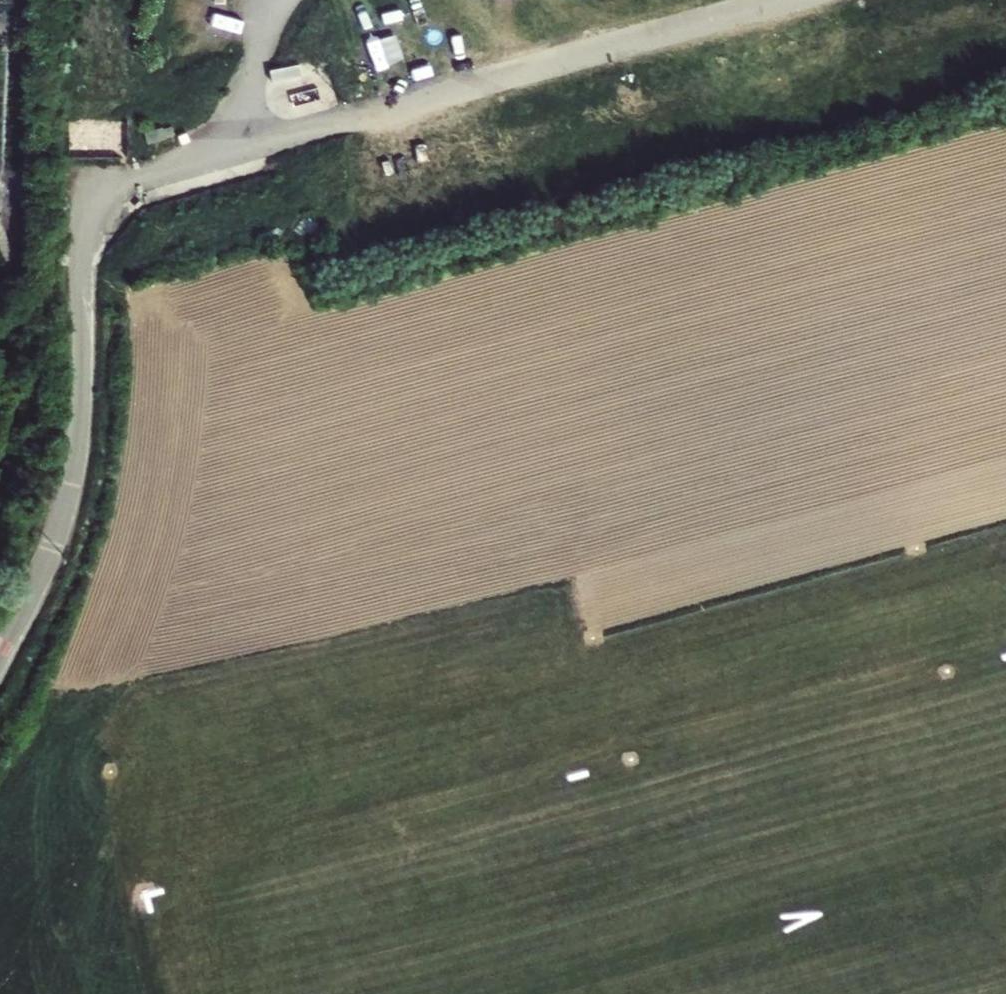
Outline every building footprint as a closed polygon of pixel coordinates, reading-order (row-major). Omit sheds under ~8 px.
[(70,153),(125,152),(124,120),(69,122),(70,153)]
